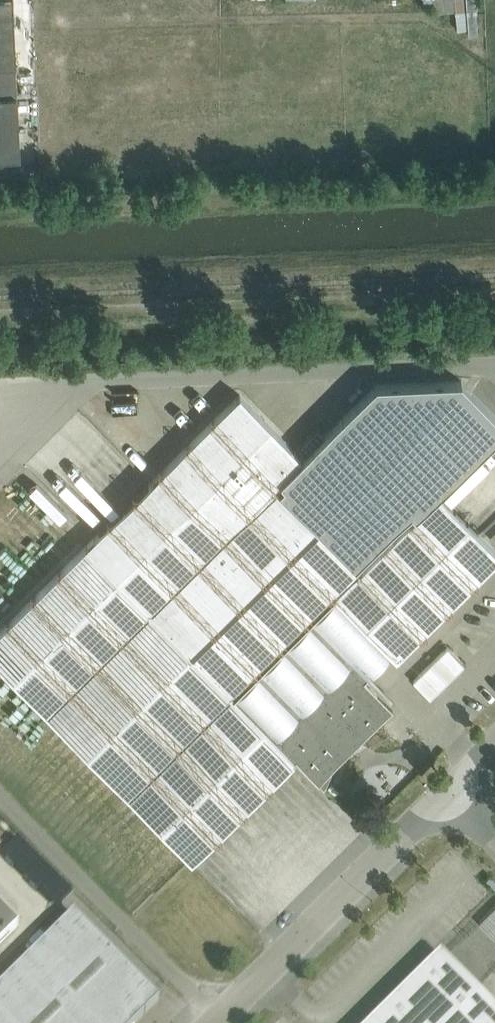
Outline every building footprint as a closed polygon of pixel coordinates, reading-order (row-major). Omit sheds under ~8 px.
[(16,64),(13,0),(0,0),(0,65),(16,64)] [(17,94),(16,64),(0,65),(0,95),(17,94)] [(0,95),(0,156),(20,156),(17,94),(0,95)] [(494,437),(494,414),(461,380),(453,380),(440,380),(402,382),(390,383),(379,383),(376,384),(302,457),(240,394),(0,631),(0,666),(191,860),(296,757),(318,780),(392,707),(364,678),(391,652),(396,658),(494,560),(494,550),(438,493),(494,437)] [(478,922),(494,939),(494,905),(478,922)] [(19,925),(0,906),(0,943),(19,925)] [(159,1000),(74,914),(0,987),(0,1022),(136,1022),(159,1000)] [(440,955),(371,1022),(494,1022),(494,1010),(440,955)] [(155,991),(165,985),(154,970),(145,976),(155,991)]
